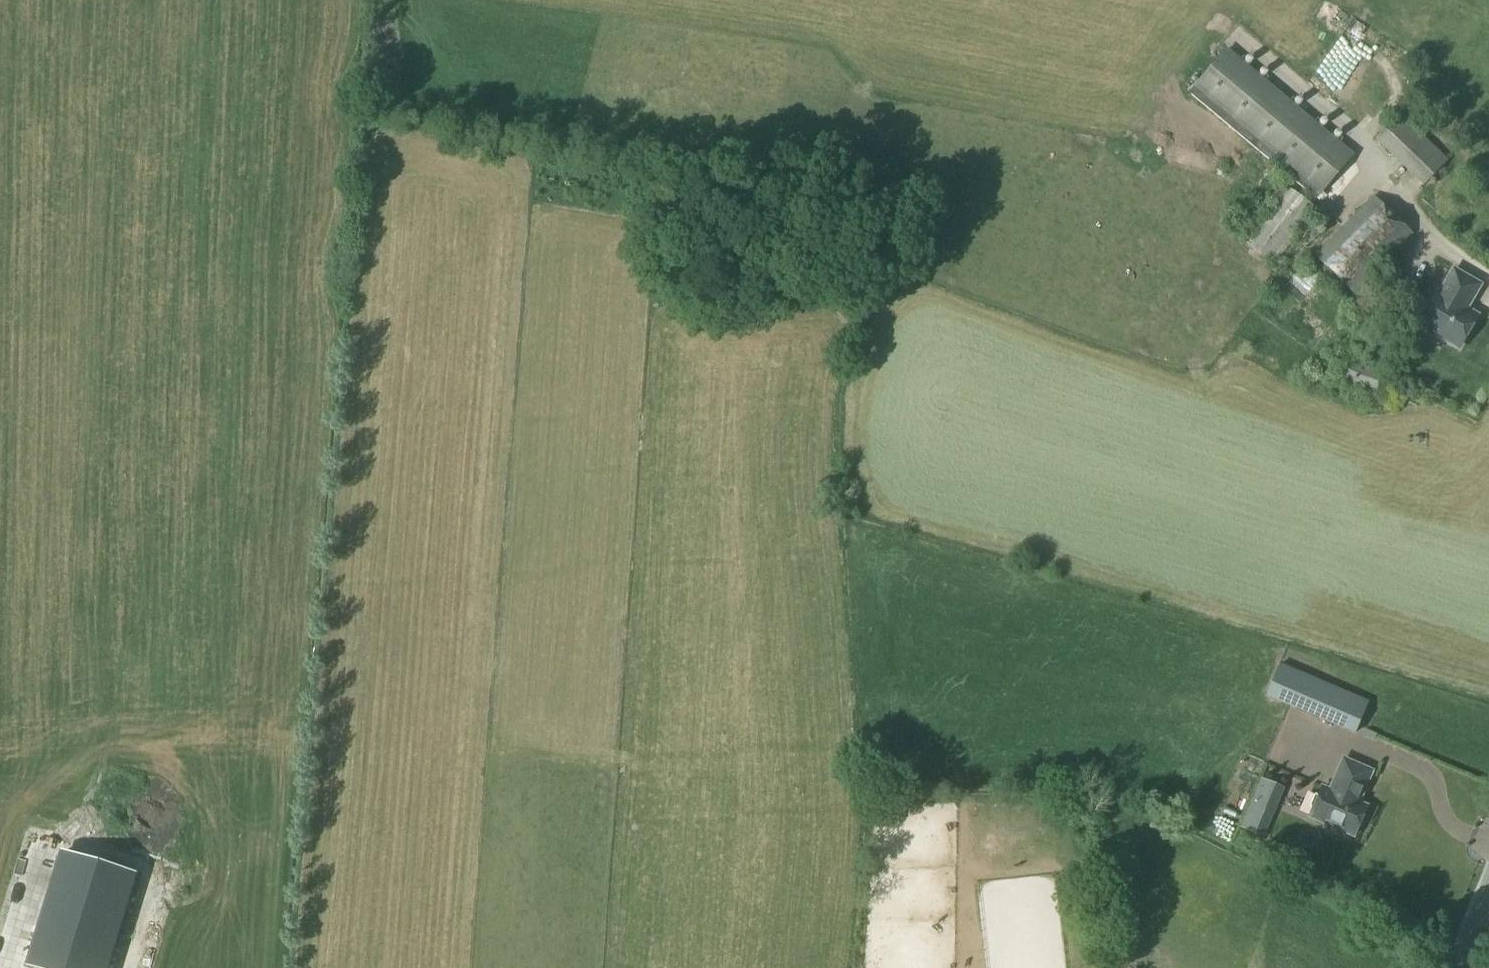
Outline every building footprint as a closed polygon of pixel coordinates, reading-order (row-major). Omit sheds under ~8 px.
[(1226,47),(1193,87),(1321,194),(1354,154),(1226,47)] [(1399,116),(1375,141),(1423,187),(1447,162),(1399,116)] [(1269,213),(1245,244),(1277,268),(1287,254),(1290,250),(1319,211),(1287,188),(1269,213)] [(1373,197),(1314,257),(1353,296),(1412,236),(1373,197)] [(1306,280),(1319,287),(1325,276),(1313,269),(1306,280)] [(1420,325),(1419,327),(1427,331),(1425,334),(1439,342),(1441,339),(1459,349),(1476,318),(1464,311),(1477,287),(1452,273),(1439,298),(1435,296),(1420,325)] [(1345,356),(1334,384),(1373,400),(1384,372),(1345,356)] [(1281,665),(1267,697),(1355,735),(1369,703),(1281,665)] [(1323,789),(1310,818),(1329,826),(1327,830),(1329,833),(1337,836),(1340,835),(1342,832),(1354,837),(1357,830),(1361,828),(1365,818),(1364,814),(1367,807),(1358,804),(1361,795),(1362,796),(1372,773),(1344,760),(1331,792),(1323,789)] [(1252,798),(1240,826),(1263,836),(1275,808),(1252,798)] [(135,876),(62,853),(56,872),(33,947),(28,965),(39,967),(107,967),(135,876)]
